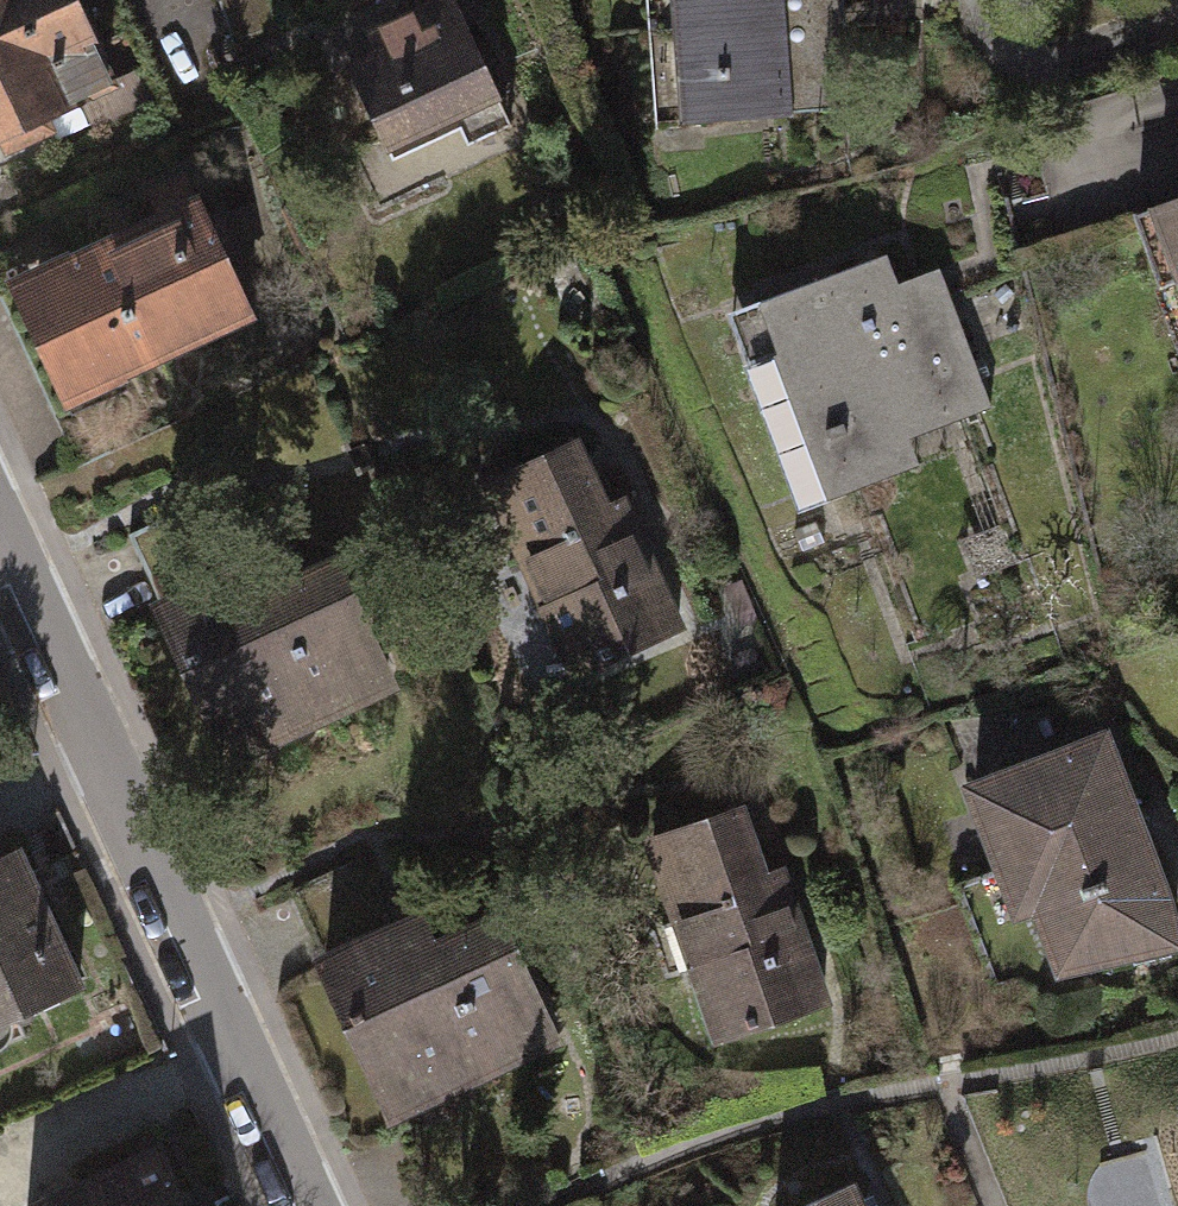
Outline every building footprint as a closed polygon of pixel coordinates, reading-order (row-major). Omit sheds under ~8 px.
[(173,110),(126,0),(0,0),(0,184),(173,110)] [(666,44),(835,28),(833,0),(662,0),(666,44)] [(470,12),(333,79),(400,215),(537,147),(470,12)] [(846,119),(835,28),(666,44),(672,132),(846,119)] [(1170,128),(1177,153),(1177,125),(1170,128)] [(1108,234),(1177,443),(1177,442),(1177,211),(1108,234)] [(217,217),(4,307),(52,418),(264,328),(217,217)] [(879,248),(697,308),(775,544),(955,485),(934,421),(993,402),(956,289),(898,308),(879,248)] [(594,437),(467,507),(566,687),(694,616),(594,437)] [(357,583),(173,669),(224,779),(409,692),(357,583)] [(1112,728),(964,783),(1017,924),(1036,918),(1060,981),(1177,953),(1177,919),(1112,728)] [(748,808),(645,844),(717,1049),(837,1007),(787,867),(771,873),(748,808)] [(0,843),(0,1025),(73,989),(1,842),(0,843)] [(467,873),(295,951),(389,1130),(555,1058),(467,873)] [(144,1150),(20,1205),(170,1205),(144,1150)] [(817,1205),(860,1205),(853,1190),(817,1205)]
